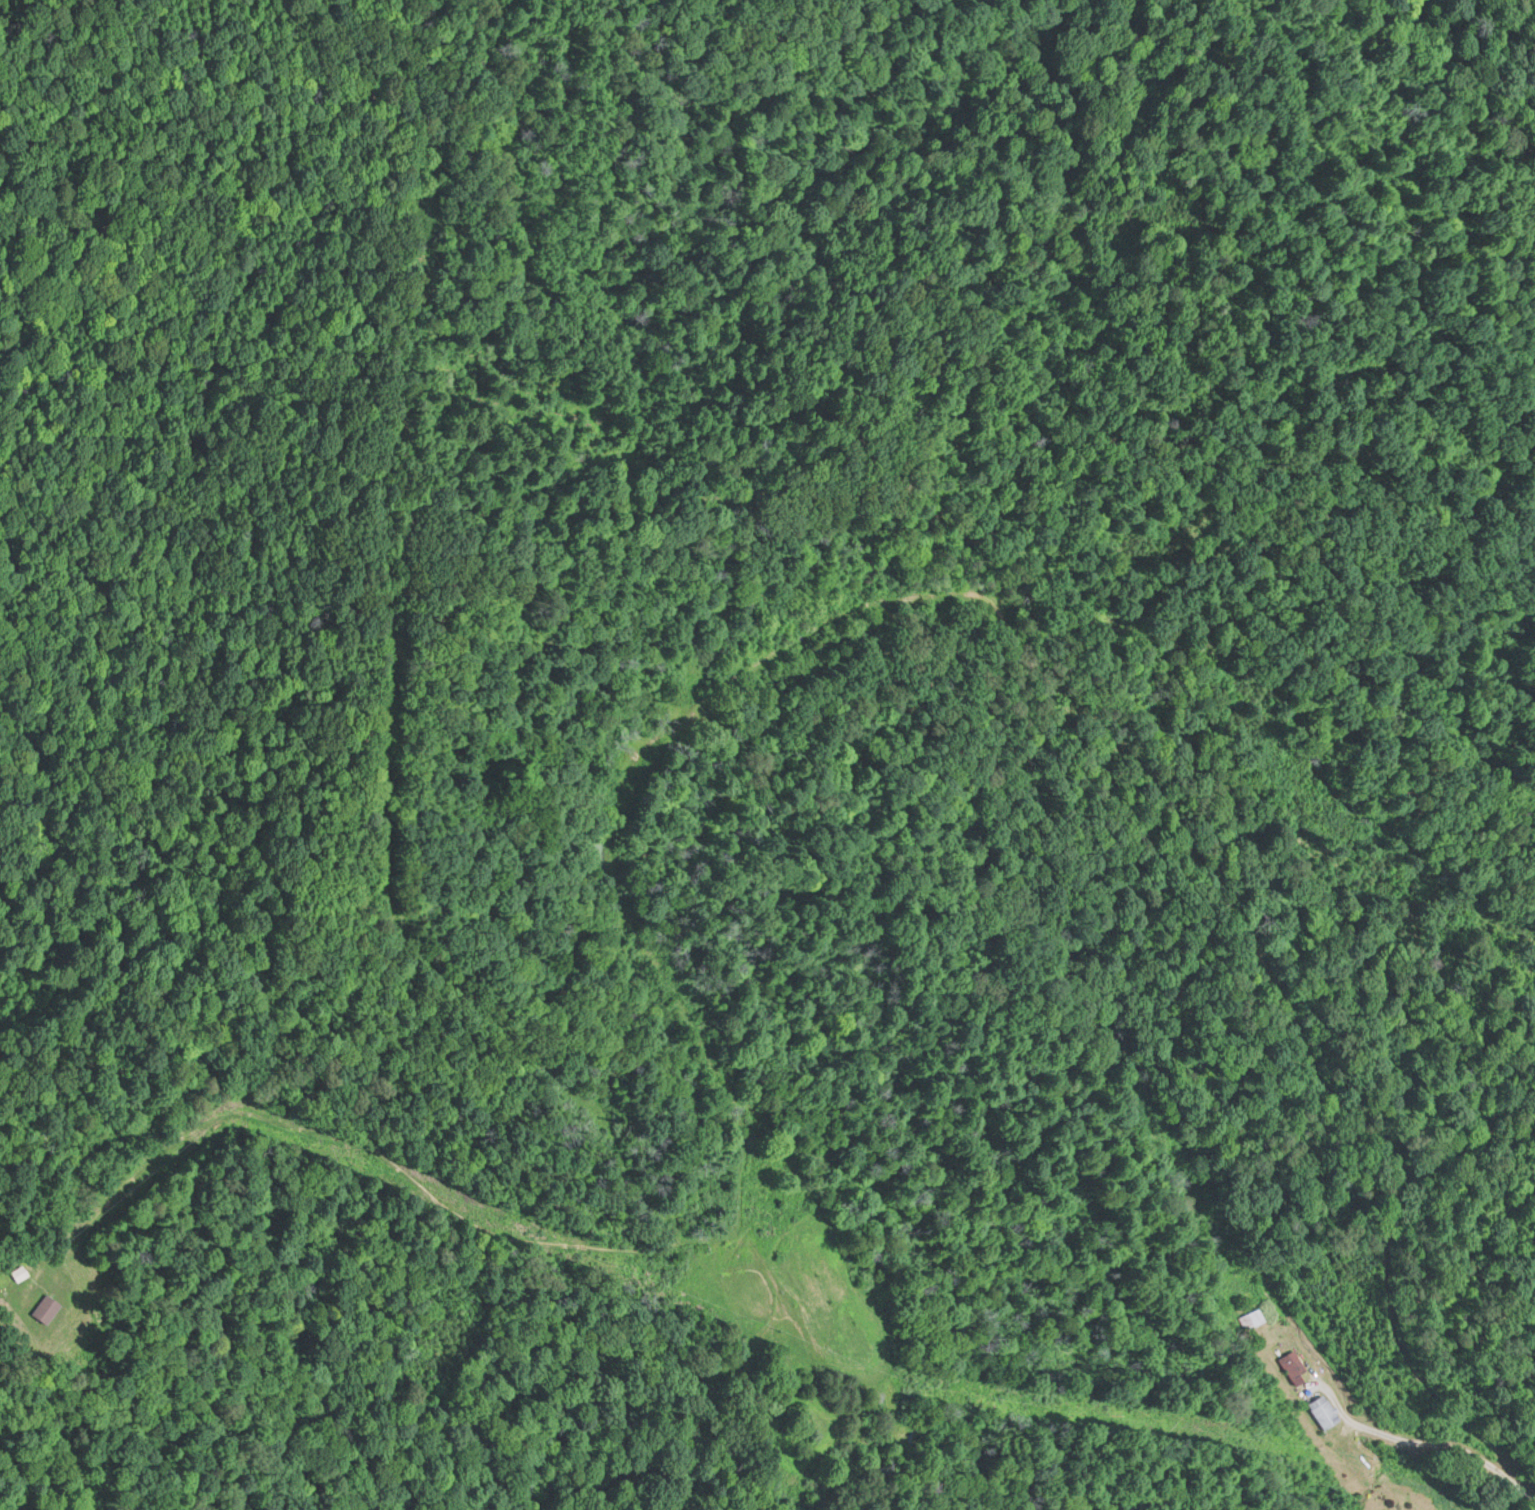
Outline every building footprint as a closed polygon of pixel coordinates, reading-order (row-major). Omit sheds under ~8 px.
[(29,1272),(23,1262),(11,1269),(17,1279),(29,1272)] [(46,1322),(61,1302),(47,1291),(31,1311),(46,1322)] [(1238,1315),(1244,1329),(1265,1319),(1259,1305),(1238,1315)] [(1339,1420),(1325,1393),(1308,1402),(1322,1429),(1339,1420)]
